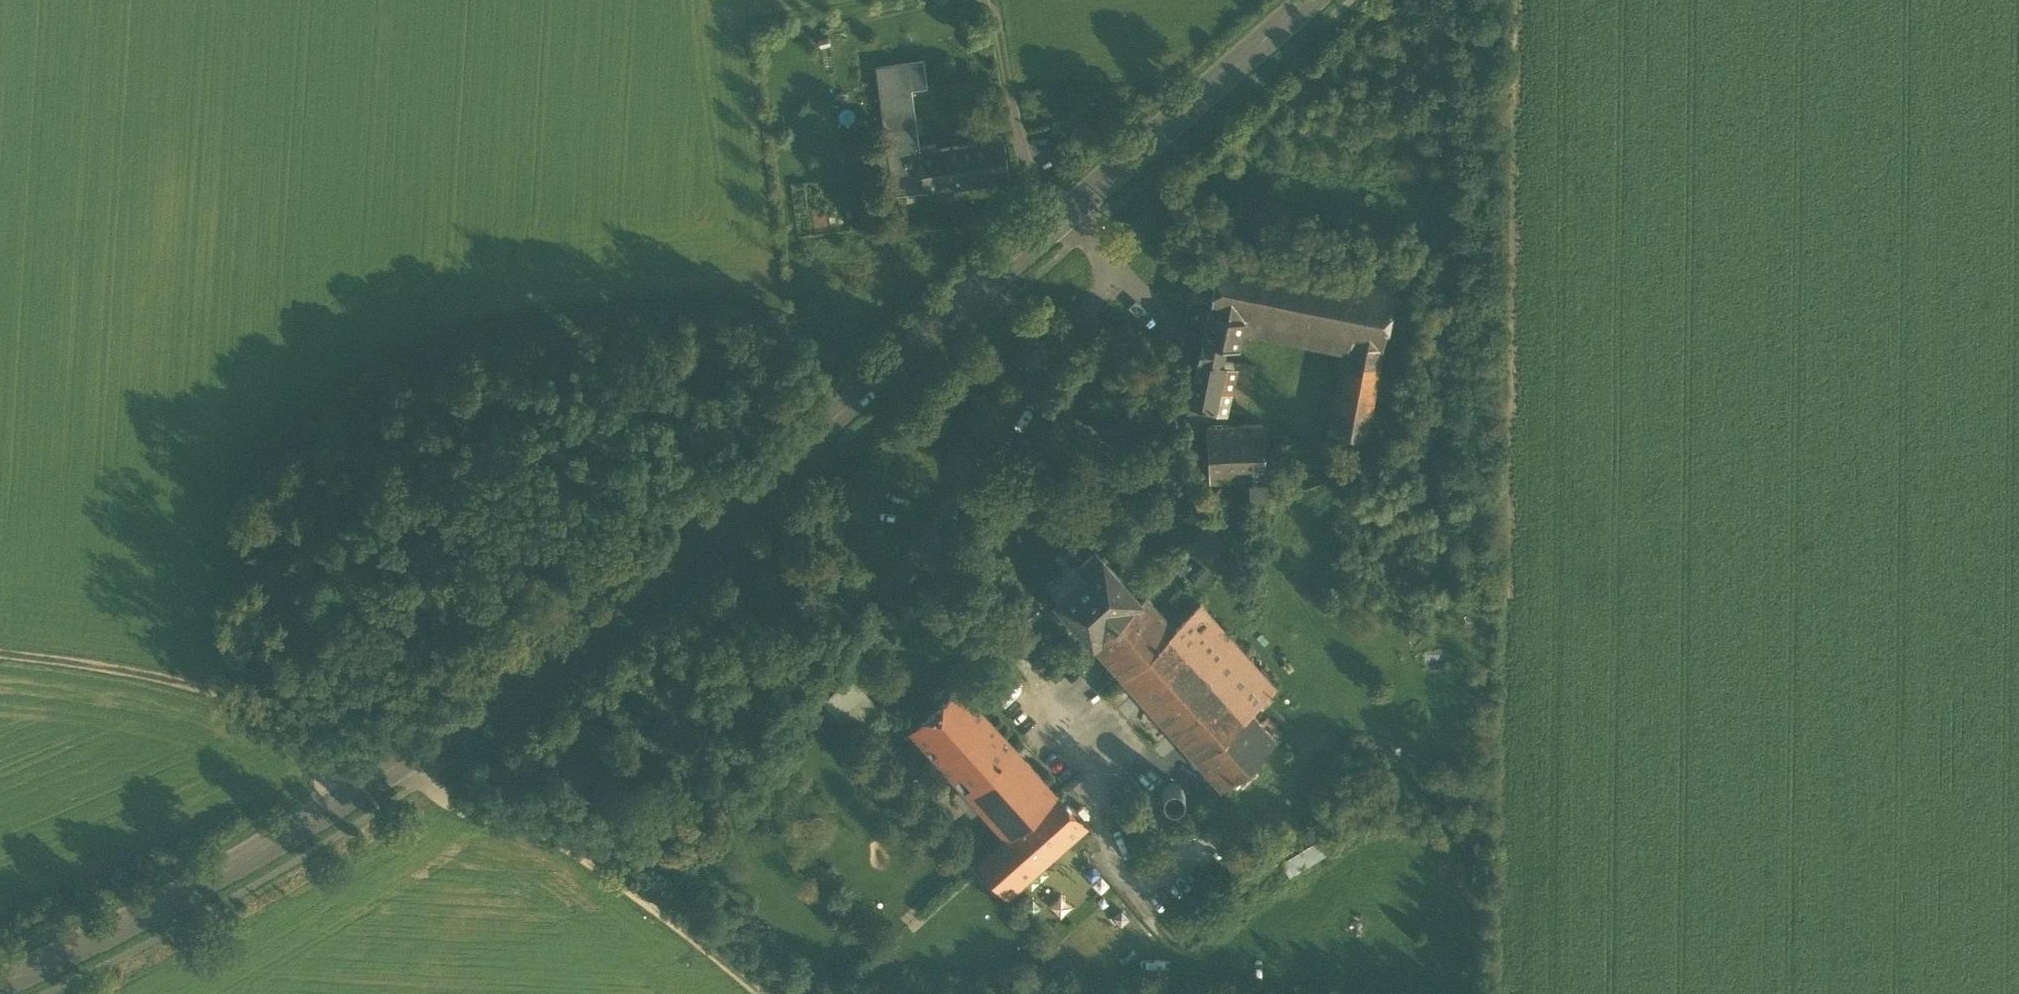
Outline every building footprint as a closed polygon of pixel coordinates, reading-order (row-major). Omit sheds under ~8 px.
[(1009,178),(1004,139),(919,151),(911,88),(927,86),(923,62),(879,68),(896,194),(1009,178)] [(1220,252),(1209,309),(1244,318),(1351,339),(1333,432),(1365,438),(1395,285),(1220,252)] [(1209,309),(1204,338),(1224,342),(1239,345),(1244,318),(1209,309)] [(1204,338),(1200,356),(1221,360),(1224,342),(1204,338)] [(1235,362),(1221,360),(1200,356),(1191,403),(1210,406),(1226,409),(1235,362)] [(1206,426),(1210,406),(1191,403),(1186,423),(1185,448),(1207,452),(1206,426)] [(1207,452),(1208,480),(1249,479),(1265,478),(1263,425),(1206,426),(1207,452)] [(1265,492),(1265,478),(1249,479),(1250,493),(1265,492)] [(1092,642),(1139,598),(1101,557),(1053,601),(1092,642)] [(1139,598),(1092,642),(1225,784),(1275,737),(1250,711),(1277,686),(1201,604),(1176,628),(1144,594),(1139,598)] [(853,674),(825,698),(852,730),(880,706),(853,674)] [(975,675),(913,727),(1008,837),(1057,795),(977,703),(990,692),(975,675)] [(1085,827),(1057,795),(1008,837),(977,863),(1006,895),(1085,827)] [(1323,835),(1280,860),(1289,875),(1332,850),(1323,835)]
